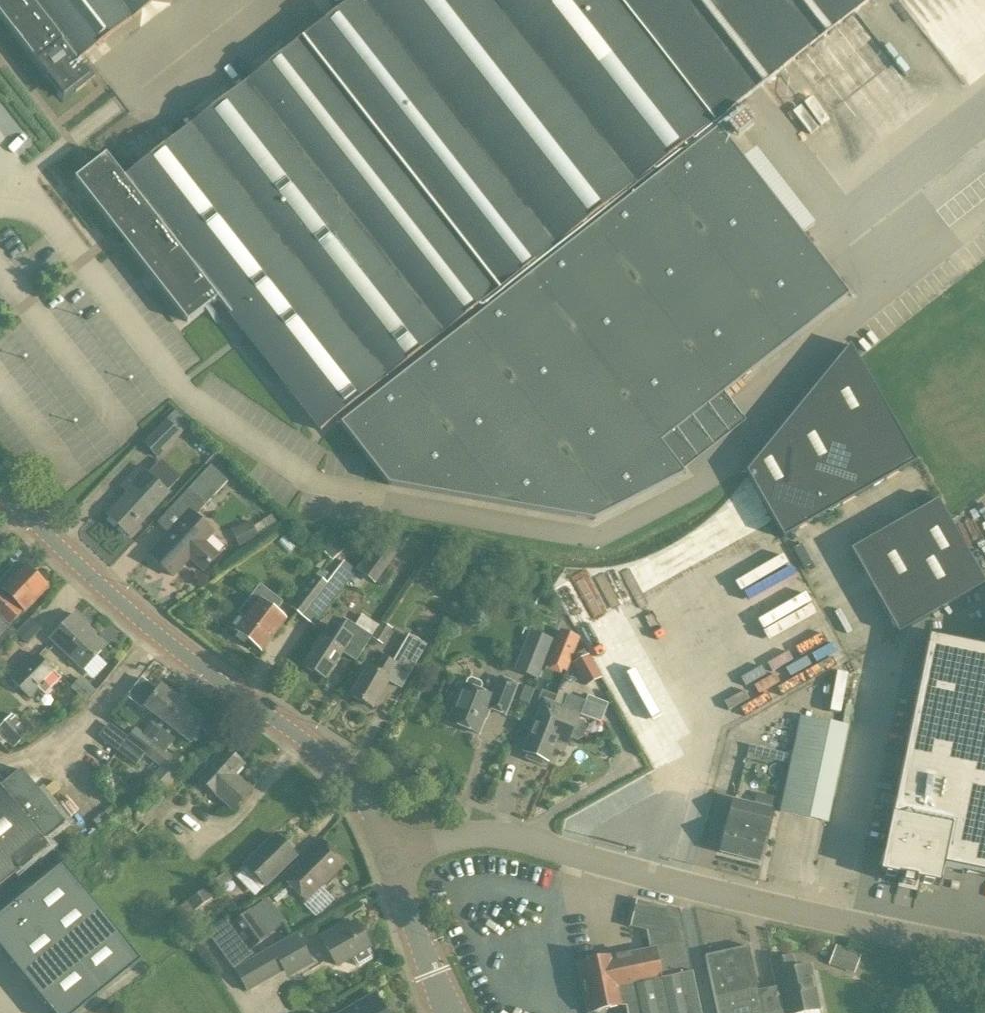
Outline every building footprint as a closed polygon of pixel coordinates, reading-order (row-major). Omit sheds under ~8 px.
[(77,64),(158,0),(0,0),(0,16),(36,63),(63,98),(73,91),(75,94),(85,87),(82,84),(92,76),(85,67),(81,70),(77,64)] [(218,300),(320,431),(336,420),(714,125),(875,0),(352,0),(123,178),(104,155),(74,178),(188,324),(218,300)] [(336,420),(388,487),(593,523),(685,475),(661,444),(849,297),(714,125),(336,420)] [(916,463),(849,345),(745,473),(783,539),(916,463)] [(141,444),(156,458),(157,459),(158,458),(181,435),(189,426),(184,421),(175,412),(173,410),(164,420),(141,444)] [(126,492),(104,516),(129,539),(170,495),(167,492),(147,474),(144,471),(138,465),(119,486),(126,492)] [(170,511),(181,521),(149,556),(173,578),(190,559),(204,572),(219,556),(205,543),(214,534),(196,517),(228,482),(211,467),(170,511)] [(984,585),(937,501),(850,550),(898,635),(984,585)] [(720,716),(831,653),(751,512),(593,602),(672,742),(710,753),(720,716)] [(231,531),(239,548),(258,539),(251,522),(231,531)] [(355,570),(375,584),(397,553),(377,539),(355,570)] [(338,540),(324,553),(331,561),(346,548),(338,540)] [(356,572),(343,562),(332,577),(321,568),(290,608),(314,626),(356,572)] [(1,617),(0,619),(0,648),(13,634),(16,631),(10,625),(24,611),(25,612),(47,589),(25,568),(15,578),(9,573),(0,583),(0,589),(3,591),(0,594),(0,616),(1,617)] [(237,614),(245,620),(235,633),(262,653),(286,621),(275,613),(282,603),(259,585),(237,614)] [(86,668),(105,649),(86,630),(88,629),(74,615),(50,640),(71,661),(74,657),(86,668)] [(28,618),(16,631),(13,634),(24,645),(39,629),(28,618)] [(332,625),(322,640),(305,667),(325,680),(342,653),(355,661),(371,636),(346,620),(339,630),(332,625)] [(553,640),(529,631),(513,671),(537,680),(553,640)] [(383,657),(374,672),(369,668),(352,697),(373,709),(389,682),(401,690),(427,646),(409,635),(392,662),(383,657)] [(876,873),(900,878),(899,886),(910,889),(912,881),(936,886),(940,866),(984,876),(984,645),(984,649),(925,637),(876,873)] [(552,648),(536,687),(557,696),(573,657),(570,656),(574,647),(559,641),(555,649),(552,648)] [(45,696),(60,681),(36,657),(12,682),(29,699),(38,690),(45,696)] [(70,687),(85,701),(95,689),(80,676),(70,687)] [(467,680),(465,687),(461,686),(447,723),(478,735),(487,711),(505,718),(518,685),(497,677),(490,697),(479,693),(482,686),(479,682),(471,679),(467,680)] [(136,767),(144,755),(184,706),(161,688),(145,709),(156,718),(142,736),(136,731),(118,753),(136,767)] [(563,709),(548,703),(541,723),(545,725),(540,735),(556,741),(566,745),(569,738),(576,741),(583,738),(586,730),(583,723),(576,720),(583,703),(568,697),(563,709)] [(547,762),(556,741),(540,735),(545,725),(541,723),(548,703),(543,701),(522,752),(529,755),(527,759),(539,764),(541,760),(547,762)] [(797,727),(789,725),(787,737),(795,738),(779,814),(827,824),(852,706),(846,705),(842,726),(799,717),(797,727)] [(184,706),(144,755),(161,769),(153,780),(166,790),(187,765),(174,755),(172,758),(165,752),(178,735),(190,744),(206,723),(184,706)] [(10,716),(0,726),(0,744),(2,746),(6,742),(13,749),(28,734),(10,716)] [(233,776),(243,766),(224,750),(198,780),(233,811),(251,791),(233,776)] [(47,847),(42,841),(64,824),(21,771),(0,788),(0,885),(47,847)] [(138,836),(172,802),(158,788),(131,815),(136,819),(128,827),(120,819),(102,836),(115,848),(121,842),(128,849),(139,837),(138,836)] [(732,800),(726,826),(719,853),(758,863),(774,798),(756,793),(753,805),(732,800)] [(117,803),(92,821),(98,829),(123,810),(117,803)] [(265,888),(296,859),(275,837),(244,866),(265,888)] [(307,903),(344,865),(321,841),(283,880),(307,903)] [(140,962),(62,866),(0,917),(0,949),(52,1012),(77,1012),(140,962)] [(187,926),(199,918),(195,912),(213,899),(205,889),(175,910),(187,926)] [(626,1005),(627,1012),(698,1012),(691,976),(692,975),(678,911),(635,901),(629,928),(645,932),(649,949),(655,980),(622,987),(626,1005)] [(270,936),(250,909),(229,925),(249,951),(270,936)] [(366,950),(369,948),(355,924),(342,932),(340,928),(320,939),(336,967),(353,957),(357,964),(359,965),(370,959),(370,957),(366,950)] [(296,934),(233,969),(247,993),(283,972),(287,979),(313,964),(296,934)] [(833,946),(828,963),(854,969),(858,953),(833,946)] [(747,947),(704,957),(716,1012),(762,1012),(747,947)] [(649,949),(576,965),(587,1012),(590,1012),(626,1005),(622,987),(655,980),(649,949)] [(785,1012),(801,1012),(818,1009),(808,968),(793,971),(791,959),(771,963),(778,995),(781,994),(785,1012)] [(374,996),(344,1012),(383,1012),(374,996)]
